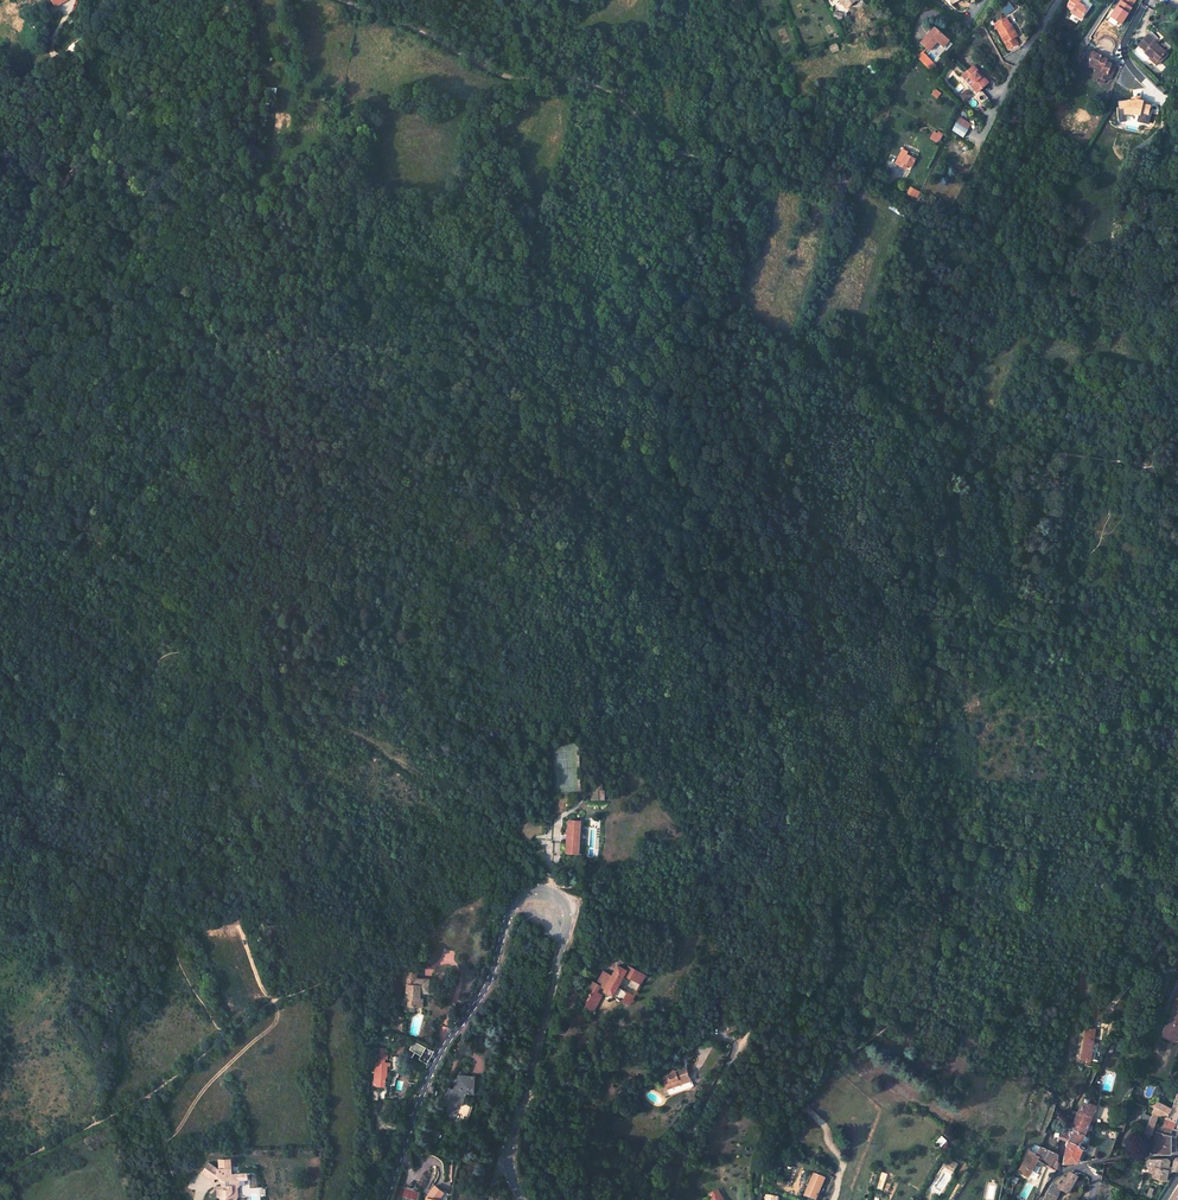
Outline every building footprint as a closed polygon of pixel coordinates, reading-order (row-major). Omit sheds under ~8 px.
[(842,1),(848,9),(859,0),(843,0),(842,1)] [(1066,5),(1071,9),(1070,11),(1081,18),(1088,8),(1077,1),(1077,0),(1069,0),(1066,5)] [(1136,0),(1122,0),(1121,1),(1120,0),(1107,20),(1115,25),(1118,21),(1121,24),(1136,0)] [(1007,2),(999,8),(1006,16),(1013,9),(1007,2)] [(1002,15),(990,21),(1003,46),(1014,41),(1011,35),(1012,35),(1005,21),(1002,15)] [(1008,20),(1005,21),(1012,35),(1015,34),(1008,20)] [(949,41),(935,28),(921,44),(927,50),(936,41),(937,42),(943,48),(949,41)] [(1139,46),(1152,58),(1154,56),(1163,64),(1167,60),(1165,58),(1170,53),(1160,44),(1150,35),(1139,46)] [(936,41),(927,50),(928,51),(937,42),(936,41)] [(1092,62),(1102,66),(1100,71),(1097,79),(1104,82),(1107,75),(1110,76),(1115,65),(1106,61),(1107,59),(1100,57),(1101,54),(1092,51),(1086,65),(1090,66),(1092,62)] [(922,54),(918,57),(931,70),(935,67),(922,54)] [(1159,68),(1163,64),(1154,56),(1152,58),(1150,60),(1159,68)] [(1090,66),(1097,69),(1100,71),(1102,66),(1092,62),(1090,66)] [(987,85),(972,67),(960,76),(975,95),(987,85)] [(958,96),(963,103),(971,96),(965,89),(958,96)] [(932,95),(936,98),(940,94),(935,90),(932,95)] [(981,104),(988,98),(980,90),(974,97),(981,104)] [(1135,112),(1140,113),(1140,114),(1148,116),(1150,105),(1143,104),(1143,101),(1139,100),(1129,101),(1120,102),(1122,114),(1135,112)] [(962,138),(970,123),(958,117),(950,131),(962,138)] [(934,130),(928,138),(936,143),(942,135),(934,130)] [(899,165),(908,170),(912,162),(903,157),(899,165)] [(590,784),(591,801),(605,800),(604,790),(603,790),(602,784),(590,784)] [(577,798),(579,803),(590,800),(588,795),(577,798)] [(542,824),(535,824),(527,817),(513,833),(526,844),(535,834),(542,834),(542,824)] [(566,844),(565,853),(578,854),(579,845),(576,845),(576,839),(579,839),(580,827),(581,821),(569,820),(566,822),(567,826),(566,835),(568,835),(567,844),(566,844)] [(624,964),(616,974),(608,968),(600,979),(596,976),(592,981),(596,984),(585,1001),(589,1004),(593,1007),(604,991),(600,988),(604,981),(608,984),(606,987),(631,1005),(650,977),(642,971),(634,966),(631,970),(624,964)] [(411,998),(411,1006),(417,1006),(424,1006),(424,998),(422,998),(423,992),(431,992),(432,978),(419,979),(419,973),(417,973),(409,973),(409,979),(410,979),(410,985),(409,985),(409,998),(411,998)] [(1177,998),(1174,1006),(1176,1007),(1170,1025),(1167,1024),(1162,1035),(1176,1040),(1177,1035),(1177,1036),(1177,998)] [(1094,1031),(1085,1029),(1083,1043),(1092,1045),(1094,1031)] [(1083,1043),(1081,1061),(1090,1062),(1092,1045),(1083,1043)] [(422,1061),(429,1066),(435,1057),(437,1053),(421,1044),(416,1052),(424,1057),(422,1061)] [(375,1082),(374,1087),(387,1088),(387,1078),(389,1078),(390,1067),(393,1068),(393,1064),(387,1064),(387,1061),(390,1061),(390,1056),(379,1055),(379,1060),(382,1061),(382,1064),(378,1063),(377,1072),(378,1072),(377,1082),(375,1082)] [(396,1072),(401,1073),(402,1066),(404,1066),(406,1059),(399,1058),(396,1072)] [(663,1077),(668,1090),(680,1085),(679,1082),(691,1078),(687,1067),(675,1071),(675,1072),(663,1077)] [(446,1108),(444,1112),(450,1114),(455,1101),(459,1103),(464,1089),(472,1088),(473,1077),(456,1076),(451,1091),(446,1089),(444,1098),(442,1097),(439,1106),(446,1108)] [(393,1086),(397,1087),(399,1078),(398,1078),(391,1077),(390,1083),(394,1083),(393,1086)] [(1080,1087),(1074,1100),(1077,1101),(1083,1088),(1080,1087)] [(1085,1130),(1095,1107),(1087,1103),(1088,1100),(1084,1099),(1074,1122),(1070,1131),(1070,1132),(1067,1141),(1062,1164),(1079,1163),(1086,1147),(1085,1144),(1088,1138),(1085,1137),(1088,1130),(1085,1130)] [(1167,1109),(1157,1103),(1151,1117),(1141,1139),(1147,1141),(1149,1136),(1151,1135),(1157,1116),(1161,1117),(1159,1125),(1162,1126),(1164,1122),(1170,1110),(1167,1109)] [(1172,1106),(1170,1110),(1164,1122),(1177,1129),(1177,1108),(1172,1106)] [(1074,1122),(1069,1121),(1068,1122),(1066,1124),(1063,1129),(1061,1139),(1067,1141),(1070,1132),(1070,1131),(1074,1122)] [(1177,1131),(1177,1129),(1164,1122),(1162,1126),(1159,1125),(1152,1146),(1149,1153),(1150,1155),(1169,1155),(1169,1152),(1175,1153),(1175,1139),(1177,1131)] [(426,1140),(435,1144),(440,1131),(431,1128),(426,1140)] [(935,1140),(938,1145),(945,1142),(942,1136),(935,1140)] [(1037,1161),(1054,1171),(1057,1155),(1039,1147),(1035,1156),(1027,1152),(1017,1170),(1019,1172),(1018,1173),(1026,1178),(1037,1161)] [(949,1158),(944,1167),(952,1173),(957,1165),(952,1162),(953,1160),(949,1158)] [(1152,1161),(1148,1168),(1154,1169),(1154,1178),(1165,1181),(1169,1162),(1166,1160),(1152,1161)] [(234,1197),(234,1193),(233,1191),(232,1186),(235,1186),(235,1180),(238,1177),(238,1175),(230,1175),(229,1169),(216,1170),(207,1164),(200,1174),(212,1182),(213,1179),(214,1178),(221,1183),(221,1187),(220,1187),(216,1187),(216,1199),(217,1199),(233,1199),(234,1197)] [(238,1175),(238,1177),(235,1180),(235,1186),(232,1186),(233,1191),(234,1193),(234,1197),(233,1199),(235,1199),(236,1198),(236,1189),(238,1187),(237,1181),(245,1181),(245,1174),(238,1175)] [(1059,1193),(1064,1195),(1064,1194),(1066,1195),(1075,1178),(1068,1174),(1064,1180),(1061,1178),(1050,1186),(1042,1199),(1056,1199),(1059,1193)] [(810,1199),(818,1181),(810,1178),(803,1195),(810,1199)] [(448,1194),(438,1188),(432,1197),(434,1199),(443,1199),(448,1194)] [(708,1199),(721,1199),(716,1189),(708,1193),(709,1197),(707,1198),(708,1199)]
